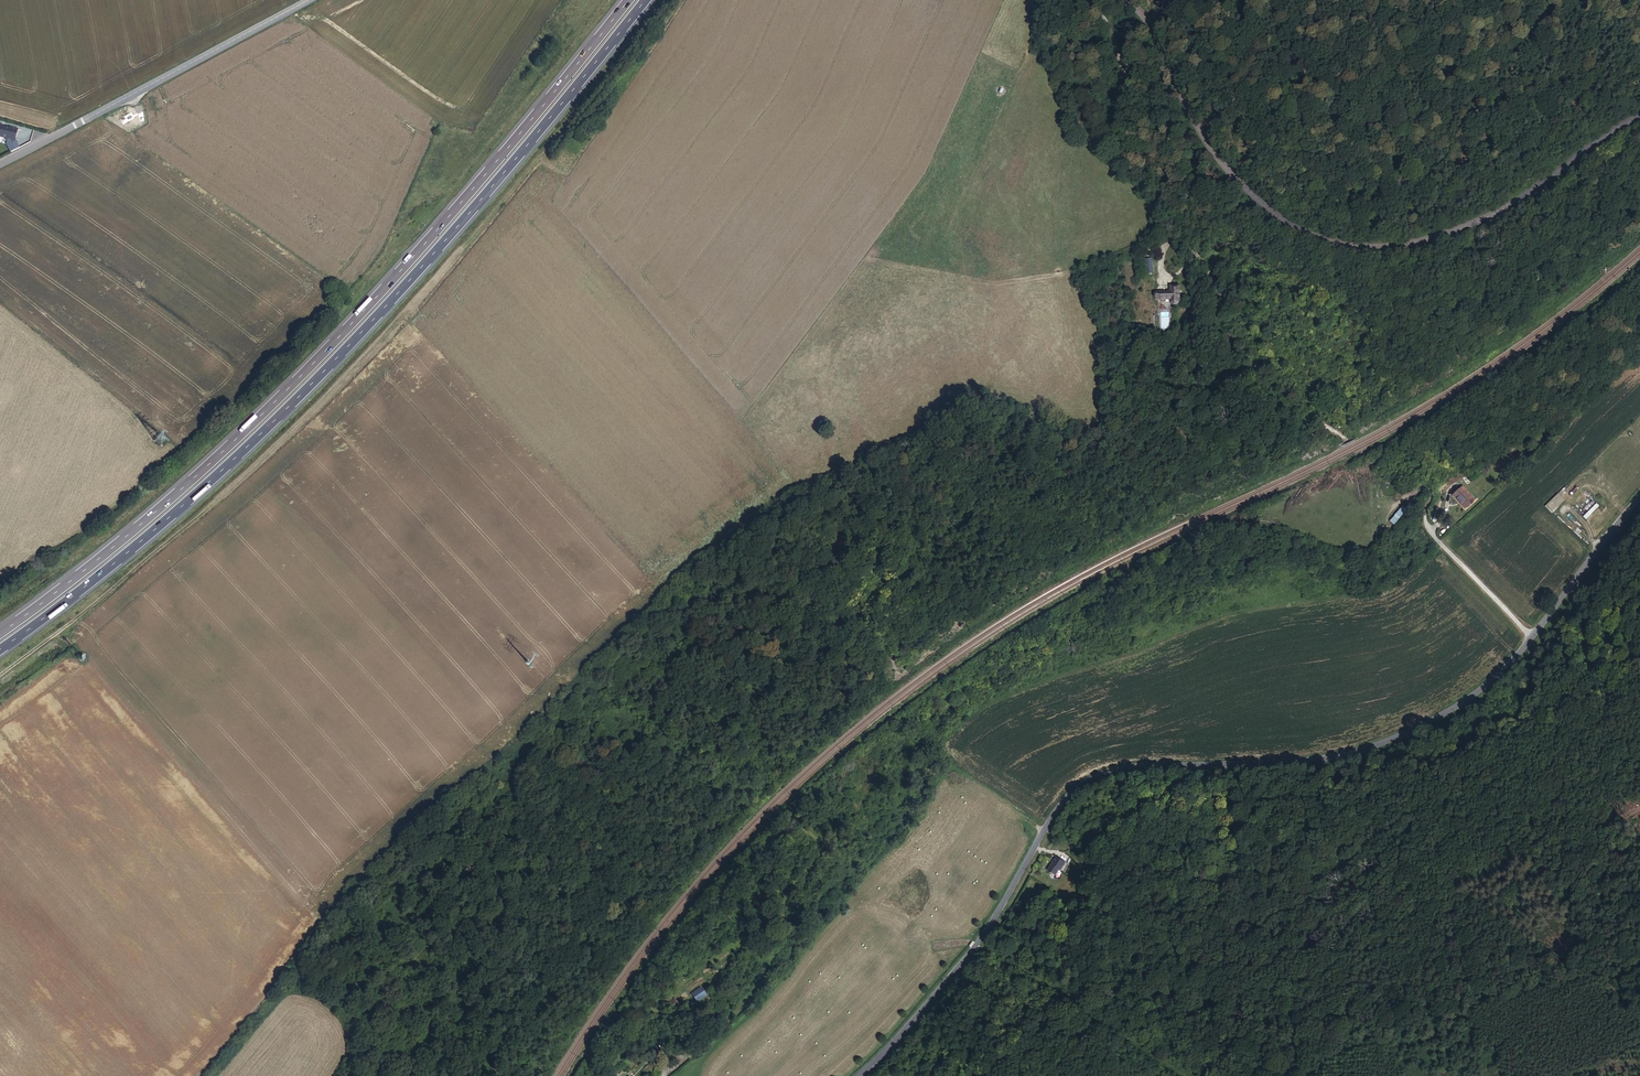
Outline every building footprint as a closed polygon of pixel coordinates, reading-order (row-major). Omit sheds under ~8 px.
[(134,107),(138,114),(143,111),(139,105),(134,107)] [(6,128),(0,126),(0,138),(7,140),(6,141),(14,143),(17,130),(10,128),(10,129),(8,128),(8,129),(6,128)] [(1135,258),(1126,259),(1128,272),(1137,271),(1135,258)] [(1155,297),(1169,297),(1169,300),(1172,303),(1176,303),(1179,300),(1179,283),(1169,283),(1169,289),(1155,289),(1155,297)] [(1461,486),(1451,494),(1462,508),(1473,500),(1461,486)] [(1586,506),(1590,509),(1583,516),(1586,519),(1598,506),(1592,500),(1586,506)] [(1394,525),(1401,517),(1396,513),(1389,521),(1394,525)] [(1056,855),(1047,869),(1057,875),(1065,861),(1056,855)] [(1035,866),(1029,874),(1034,877),(1040,869),(1035,866)] [(1014,900),(1008,907),(1016,914),(1022,907),(1014,900)] [(691,992),(696,1002),(707,995),(701,986),(691,992)] [(683,1005),(674,1014),(682,1023),(691,1014),(683,1005)] [(662,1023),(670,1015),(667,1012),(659,1019),(662,1023)]
